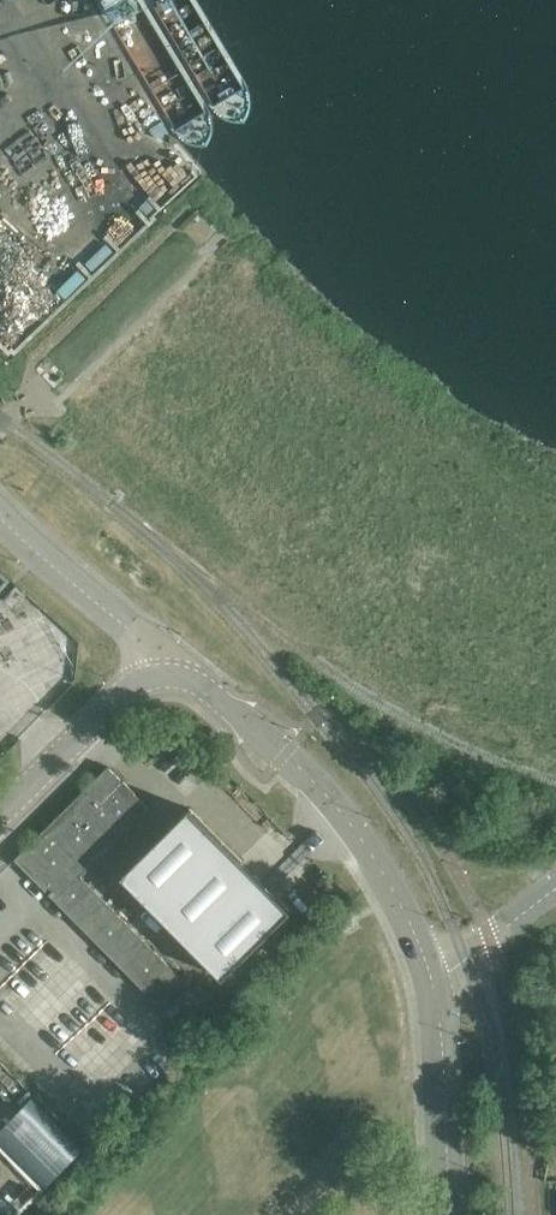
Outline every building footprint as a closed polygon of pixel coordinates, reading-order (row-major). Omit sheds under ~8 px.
[(191,986),(81,875),(149,807),(135,793),(135,792),(129,786),(124,780),(123,781),(110,768),(108,766),(21,853),(18,855),(15,859),(17,860),(52,895),(166,1011),(191,986)] [(253,871),(191,808),(122,876),(223,978),(292,910),(286,904),(273,891),(253,871)] [(0,1130),(0,1139),(46,1186),(83,1148),(32,1097),(14,1116),(0,1130)]
